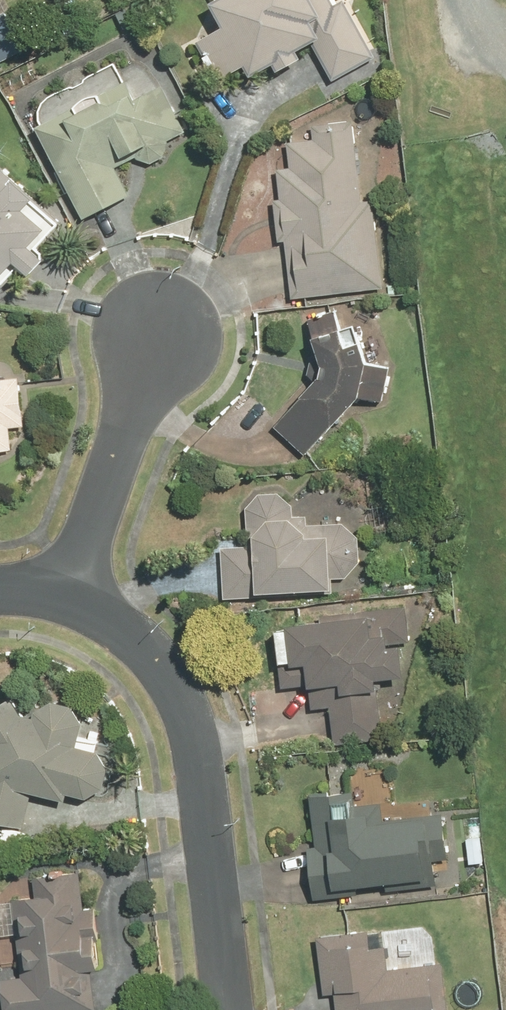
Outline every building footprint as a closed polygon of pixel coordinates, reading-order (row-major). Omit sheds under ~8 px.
[(213,2),(227,27),(197,42),(218,82),(248,66),(257,83),(318,50),(334,80),(375,57),(345,0),(334,6),(331,0),(216,0),(213,2)] [(126,82),(39,128),(85,216),(130,193),(116,167),(186,131),(162,86),(135,100),(126,82)] [(281,189),(293,297),(383,287),(373,201),(364,202),(354,119),(312,124),(314,140),(289,142),(294,188),(281,189)] [(0,172),(0,280),(17,261),(32,275),(47,259),(32,245),(48,228),(27,209),(37,198),(4,168),(0,172)] [(358,342),(349,351),(336,311),(312,319),(328,373),(277,425),(307,454),(388,370),(358,342)] [(14,450),(11,428),(26,426),(20,377),(0,379),(0,451),(14,450)] [(224,545),(225,595),(333,592),(332,577),(346,576),(360,561),(359,535),(344,521),(307,523),(307,514),(293,515),(293,504),(279,490),(259,491),(248,506),(249,544),(224,545)] [(405,608),(287,620),(293,685),(311,683),(313,706),(330,705),(333,742),(383,738),(377,677),(405,674),(402,641),(409,640),(405,608)] [(23,827),(34,788),(66,797),(68,789),(101,798),(113,752),(80,744),(86,722),(74,703),(53,698),(36,707),(34,714),(24,712),(14,694),(0,702),(0,821),(23,827)] [(309,845),(314,896),(438,884),(435,858),(449,857),(444,813),(384,819),(382,802),(356,804),(354,789),(312,793),(317,844),(309,845)] [(96,1009),(91,967),(102,966),(95,908),(85,909),(80,870),(12,878),(23,975),(1,977),(5,1009),(87,1009),(96,1009)] [(317,935),(323,994),(335,993),(336,1009),(450,1009),(445,963),(388,968),(386,945),(379,946),(377,929),(317,935)]
